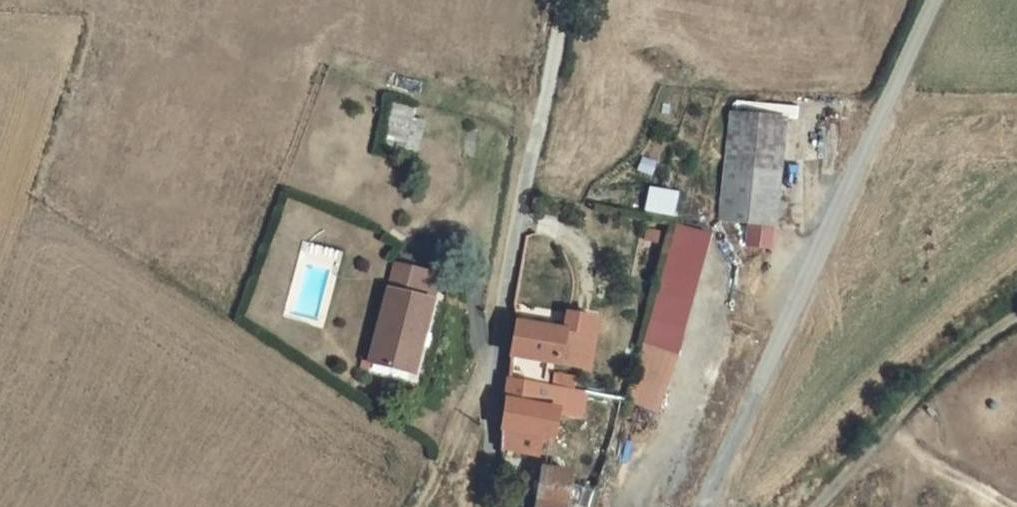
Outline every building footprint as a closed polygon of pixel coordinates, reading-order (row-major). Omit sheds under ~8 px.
[(777,103),(723,99),(718,203),(770,207),(777,103)] [(423,117),(413,117),(414,102),(388,100),(385,146),(421,149),(423,117)] [(663,341),(698,217),(668,210),(635,335),(663,341)] [(387,251),(360,353),(406,363),(426,288),(412,285),(418,257),(387,251)] [(597,310),(561,305),(559,324),(595,329),(597,310)] [(507,316),(502,380),(545,385),(550,359),(589,365),(595,329),(559,324),(507,316)] [(529,506),(568,506),(578,443),(554,439),(556,423),(580,425),(584,390),(545,385),(502,380),(499,437),(536,445),(529,506)] [(568,506),(588,506),(619,395),(584,390),(580,425),(556,423),(554,439),(578,443),(568,506)]
